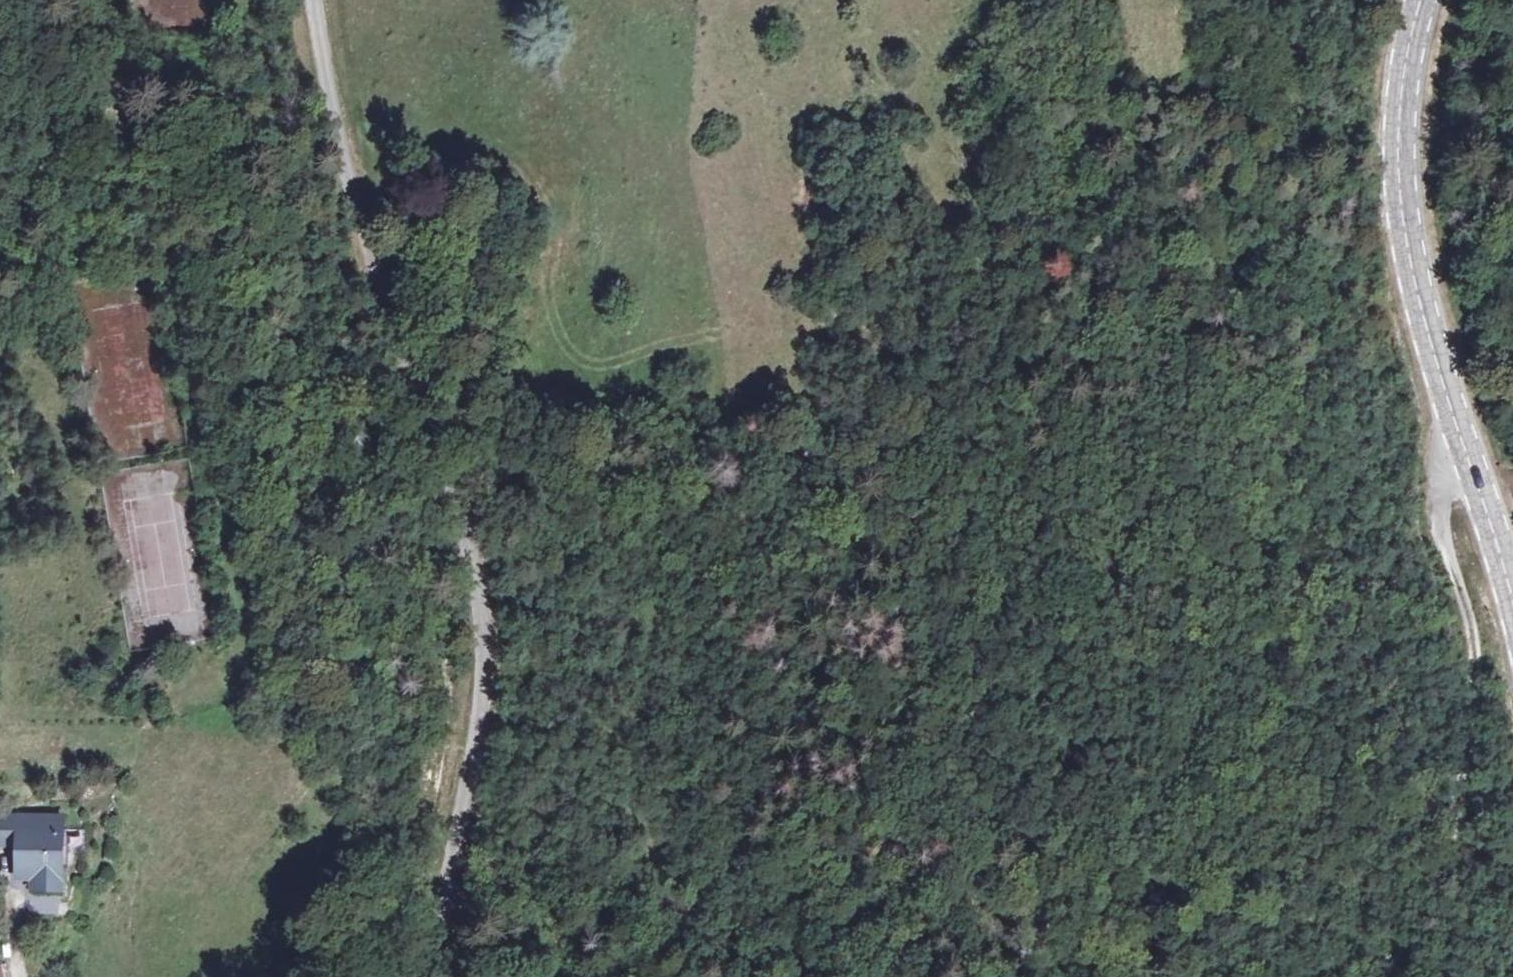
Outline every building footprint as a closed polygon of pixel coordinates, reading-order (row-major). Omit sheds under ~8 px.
[(17,820),(0,820),(0,848),(12,848),(12,837),(17,837),(16,878),(34,877),(34,891),(63,890),(63,877),(65,820),(17,820)]
